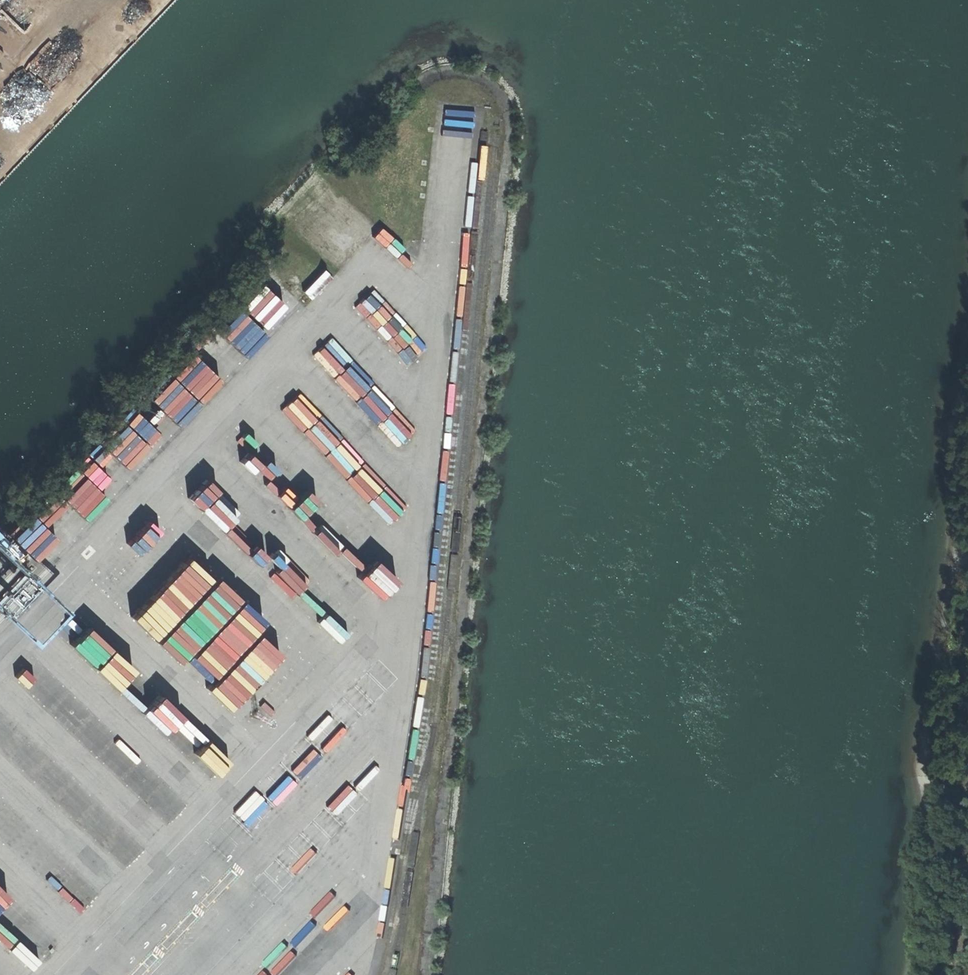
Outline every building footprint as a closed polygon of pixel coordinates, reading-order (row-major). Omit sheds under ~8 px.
[(165,529),(128,570),(150,589),(175,561),(166,553),(177,541),(165,529)] [(91,665),(102,654),(66,621),(56,631),(91,665)] [(244,654),(226,671),(246,691),(264,673),(244,654)] [(125,678),(133,670),(123,659),(114,668),(125,678)] [(259,789),(270,798),(279,788),(268,778),(259,789)] [(234,840),(239,823),(228,820),(223,836),(234,840)] [(0,908),(0,939),(6,944),(23,927),(1,907),(0,908)]
